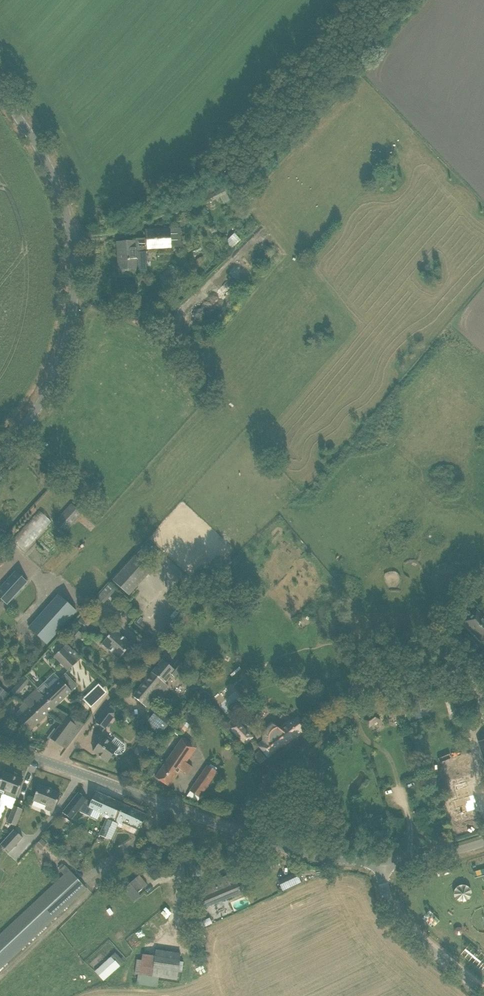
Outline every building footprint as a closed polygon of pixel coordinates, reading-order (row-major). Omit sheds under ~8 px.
[(147,229),(148,238),(139,239),(138,240),(137,242),(117,243),(119,270),(138,269),(146,268),(145,249),(147,249),(171,248),(170,228),(147,229)] [(234,233),(230,238),(235,244),(240,240),(234,233)] [(53,524),(64,534),(83,514),(71,504),(53,524)] [(39,511),(11,541),(25,552),(51,522),(39,511)] [(112,581),(129,596),(152,570),(135,556),(112,581)] [(7,605),(27,582),(15,571),(0,588),(0,598),(7,605)] [(92,604),(97,608),(107,597),(103,593),(92,604)] [(28,628),(47,645),(77,611),(58,594),(28,628)] [(476,607),(463,622),(472,632),(472,631),(482,642),(483,640),(483,614),(476,607)] [(75,629),(69,636),(76,641),(81,635),(75,629)] [(102,644),(119,659),(132,644),(115,629),(102,644)] [(13,672),(35,649),(22,637),(0,659),(13,672)] [(395,659),(384,646),(375,653),(386,666),(395,659)] [(53,657),(68,671),(77,663),(63,648),(53,657)] [(133,696),(149,709),(155,701),(168,685),(165,683),(172,675),(175,677),(185,666),(178,661),(172,668),(163,660),(152,672),(133,696)] [(213,672),(206,666),(197,677),(204,682),(208,679),(213,672)] [(17,684),(22,689),(29,681),(24,677),(17,684)] [(377,678),(370,681),(376,698),(384,695),(377,678)] [(29,708),(18,718),(30,731),(72,691),(65,684),(60,679),(49,689),(44,683),(38,690),(37,689),(23,702),(29,708)] [(4,690),(0,695),(0,707),(9,694),(4,690)] [(160,734),(172,720),(158,707),(149,718),(145,722),(160,734)] [(96,722),(104,729),(115,715),(107,708),(96,722)] [(425,709),(415,711),(416,717),(426,715),(425,709)] [(375,713),(364,721),(369,728),(380,720),(375,713)] [(66,749),(84,725),(68,715),(51,737),(66,749)] [(263,741),(258,745),(268,758),(298,736),(297,735),(305,729),(297,718),(289,723),(287,721),(280,727),(272,722),(267,725),(265,728),(263,731),(262,735),(262,738),(263,741)] [(174,728),(183,734),(190,725),(181,719),(174,728)] [(231,729),(246,744),(253,738),(238,723),(231,729)] [(93,743),(97,746),(93,752),(107,763),(114,753),(116,755),(122,754),(125,750),(124,745),(122,743),(118,748),(111,743),(112,741),(101,733),(93,743)] [(186,763),(197,747),(183,737),(161,769),(155,778),(169,787),(181,770),(187,775),(193,767),(186,763)] [(134,752),(141,757),(148,747),(141,743),(134,752)] [(190,791),(200,798),(217,772),(216,771),(217,769),(210,764),(209,766),(207,765),(190,791)] [(4,795),(15,800),(19,789),(23,780),(4,772),(0,781),(0,789),(6,791),(4,795)] [(460,783),(449,787),(453,801),(447,803),(449,811),(453,810),(455,816),(471,812),(469,805),(473,804),(470,796),(464,798),(460,783)] [(45,810),(53,813),(60,794),(39,786),(33,801),(47,806),(45,810)] [(146,815),(138,811),(123,804),(96,792),(89,807),(101,813),(100,815),(107,819),(100,835),(105,838),(111,840),(118,824),(122,826),(124,823),(139,830),(146,815)] [(62,812),(72,819),(82,807),(72,800),(62,812)] [(7,823),(16,826),(22,809),(14,806),(7,823)] [(0,845),(9,853),(23,838),(14,830),(0,845)] [(40,839),(35,846),(40,850),(45,844),(40,839)] [(115,863),(111,867),(115,872),(119,867),(115,863)] [(137,873),(127,863),(112,877),(122,887),(137,873)] [(86,888),(68,870),(65,866),(64,866),(62,864),(58,868),(60,870),(59,871),(64,875),(0,934),(0,969),(86,888)] [(235,880),(236,880),(234,873),(199,887),(203,896),(199,897),(204,908),(232,897),(242,893),(237,881),(236,882),(235,880)] [(301,883),(296,873),(278,881),(283,892),(301,883)] [(137,894),(142,890),(135,880),(130,884),(137,894)] [(138,975),(136,985),(157,988),(159,977),(176,980),(177,972),(182,973),(183,963),(178,962),(180,954),(155,950),(155,956),(142,955),(142,959),(139,959),(137,959),(137,960),(134,974),(138,975)] [(103,964),(111,974),(120,967),(119,966),(124,962),(116,954),(112,958),(111,957),(103,964)]
